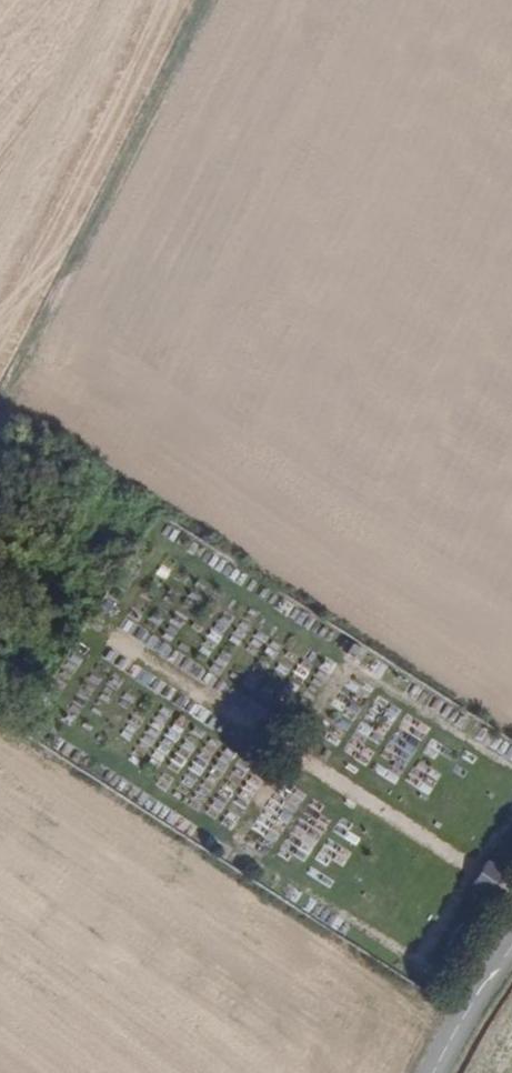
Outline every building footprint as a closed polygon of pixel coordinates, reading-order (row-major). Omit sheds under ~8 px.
[(364,657),(371,647),(358,638),(352,648),(364,657)] [(494,893),(510,868),(493,857),(477,883),(494,893)]
